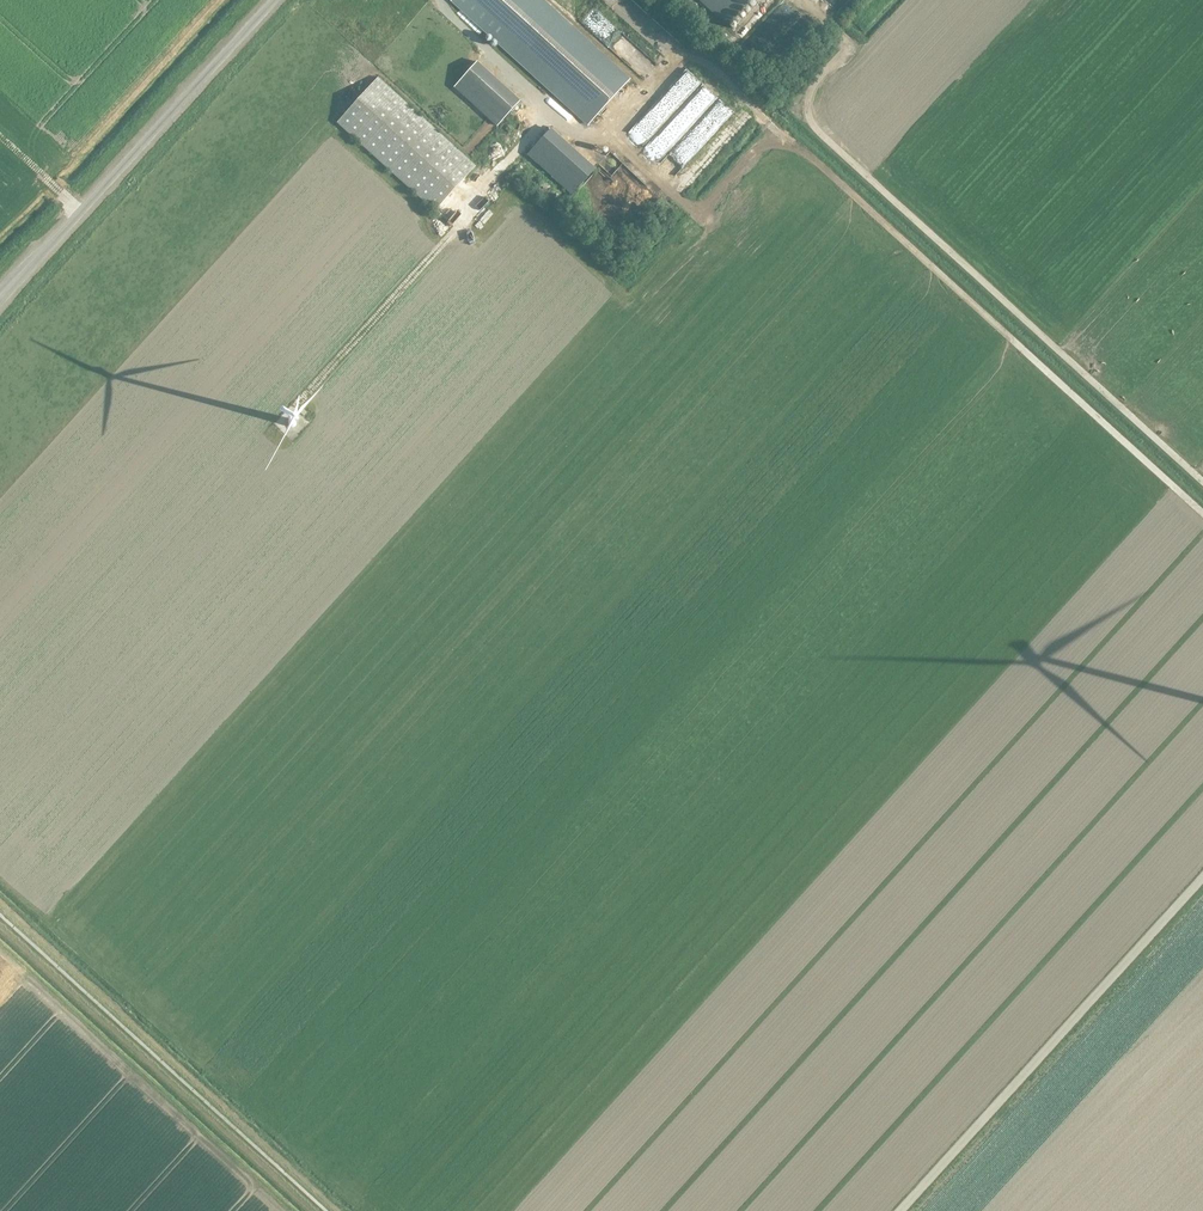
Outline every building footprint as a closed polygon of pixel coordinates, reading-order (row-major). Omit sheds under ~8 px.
[(629,80),(541,0),(452,0),(589,125),(629,80)] [(726,24),(748,0),(699,0),(726,24)] [(602,38),(611,29),(593,11),(585,19),(602,38)] [(520,101),(477,61),(453,87),(496,127),(520,101)] [(475,166),(378,78),(337,123),(434,211),(475,166)] [(677,108),(697,93),(687,80),(667,96),(677,108)] [(673,158),(715,110),(706,102),(663,150),(673,158)] [(594,169),(552,129),(528,155),(571,194),(594,169)] [(525,159),(521,164),(543,183),(547,179),(525,159)]
